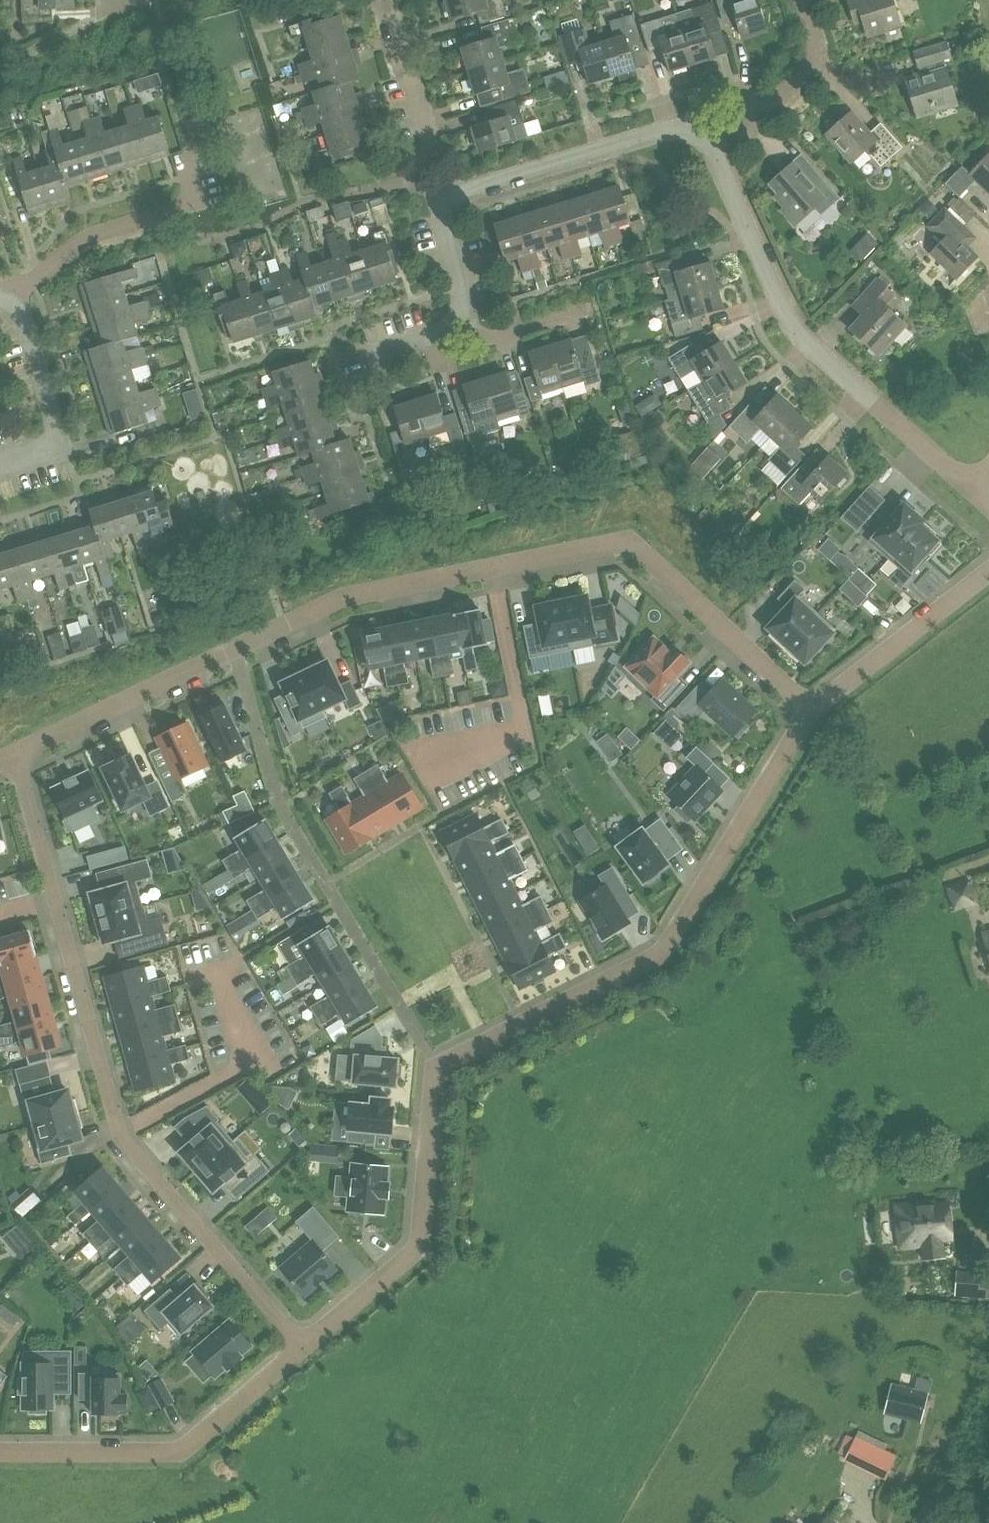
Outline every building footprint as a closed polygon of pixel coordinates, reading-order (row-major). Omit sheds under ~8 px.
[(24,24),(54,23),(53,11),(75,10),(74,0),(23,0),(24,24)] [(479,24),(506,16),(501,0),(445,0),(451,19),(475,11),(479,24)] [(740,36),(765,29),(756,0),(715,0),(720,16),(733,12),(740,36)] [(869,36),(901,26),(892,0),(849,0),(856,23),(863,20),(869,36)] [(676,13),(692,65),(714,58),(707,34),(720,30),(712,2),(676,13)] [(308,48),(347,36),(340,15),(333,18),(332,13),(288,26),(292,38),(304,34),(308,48)] [(600,32),(599,33),(612,76),(617,74),(619,80),(632,75),(631,70),(634,69),(626,45),(640,40),(631,13),(608,20),(614,37),(603,41),(600,32)] [(660,48),(667,72),(692,65),(676,13),(639,25),(647,51),(660,48)] [(460,49),(467,72),(501,61),(497,49),(514,43),(507,19),(480,28),(484,41),(460,49)] [(581,58),(588,83),(612,76),(599,33),(597,33),(600,42),(591,44),(586,27),(559,35),(567,63),(581,58)] [(300,73),(358,55),(356,48),(351,49),(347,36),(308,48),(312,60),(297,65),(300,73)] [(907,81),(918,116),(957,104),(943,59),(951,56),(946,43),(915,53),(922,76),(907,81)] [(350,81),(360,78),(355,64),(361,62),(358,55),(300,73),(303,82),(317,78),(321,90),(350,81)] [(499,88),(502,100),(529,91),(522,67),(504,73),(501,61),(467,72),(474,95),(499,88)] [(148,90),(145,78),(135,81),(139,93),(148,90)] [(299,120),(306,117),(362,100),(359,93),(354,94),(350,81),(321,90),(313,92),(317,105),(303,109),(304,111),(297,113),(299,120)] [(551,97),(549,89),(537,93),(540,100),(551,97)] [(472,126),(480,150),(514,140),(510,126),(523,122),(515,99),(493,106),(497,119),(472,126)] [(322,122),(326,134),(363,122),(359,108),(364,107),(362,100),(306,117),(309,126),(322,122)] [(19,105),(21,111),(28,109),(26,103),(19,105)] [(131,106),(148,161),(168,154),(157,116),(144,120),(139,104),(131,106)] [(116,129),(128,167),(148,161),(131,106),(122,109),(127,125),(116,129)] [(867,148),(882,165),(904,146),(882,122),(872,132),(853,111),(827,134),(851,162),(867,148)] [(90,119),(107,173),(128,167),(116,129),(103,133),(98,117),(90,119)] [(75,142),(87,180),(107,173),(90,119),(81,122),(86,138),(75,142)] [(318,151),(322,163),(364,150),(362,145),(369,142),(363,122),(326,134),(330,147),(318,151)] [(67,186),(87,180),(75,142),(62,146),(57,129),(48,132),(49,136),(52,147),(53,147),(66,186),(67,186)] [(39,170),(51,207),(71,201),(67,186),(66,186),(53,147),(52,147),(49,136),(44,138),(47,149),(45,149),(51,166),(39,170)] [(988,192),(988,155),(971,174),(963,166),(946,184),(960,198),(977,180),(988,192)] [(12,160),(29,214),(51,207),(39,170),(26,174),(21,157),(12,160)] [(783,210),(796,225),(826,198),(832,206),(842,197),(815,167),(806,175),(795,163),(771,184),(780,194),(777,197),(786,207),(783,210)] [(604,185),(597,188),(615,244),(623,241),(618,227),(631,223),(620,186),(606,191),(604,185)] [(591,195),(578,199),(590,236),(602,232),(607,246),(615,244),(597,188),(590,190),(591,195)] [(383,204),(385,203),(383,197),(381,198),(370,202),(372,208),(383,204)] [(947,204),(951,208),(958,201),(954,197),(947,204)] [(556,200),(573,256),(581,254),(576,240),(590,236),(578,199),(565,203),(563,198),(556,200)] [(929,216),(937,208),(929,199),(920,208),(929,216)] [(932,254),(957,279),(978,257),(957,236),(965,228),(964,226),(976,214),(959,199),(958,201),(951,208),(948,211),(946,209),(928,227),(944,241),(932,254)] [(537,212),(549,249),(561,245),(565,259),(573,256),(556,200),(548,202),(550,208),(537,212)] [(366,203),(355,206),(357,214),(368,211),(366,203)] [(515,213),(532,269),(539,267),(535,253),(549,249),(537,212),(523,216),(521,211),(515,213)] [(508,220),(495,224),(507,261),(520,258),(524,271),(532,269),(515,213),(507,215),(508,220)] [(363,250),(375,287),(397,280),(395,273),(400,272),(386,230),(373,234),(376,246),(363,250)] [(326,234),(330,245),(339,242),(335,232),(326,234)] [(870,252),(879,243),(868,233),(859,242),(870,252)] [(339,242),(356,298),(365,295),(363,291),(375,287),(363,250),(351,254),(347,240),(339,242)] [(245,241),(231,245),(235,258),(243,256),(247,248),(245,241)] [(322,263),(335,300),(348,296),(349,300),(356,298),(339,242),(330,245),(334,259),(322,263)] [(297,255),(305,278),(316,311),(317,311),(324,309),(322,304),(335,300),(322,263),(310,267),(306,252),(297,255)] [(662,274),(670,299),(717,285),(711,262),(686,269),(682,256),(659,263),(662,274)] [(641,266),(630,269),(630,270),(632,277),(644,273),(642,266),(641,266)] [(80,284),(87,305),(124,294),(121,283),(137,278),(134,267),(80,284)] [(280,270),(298,327),(305,325),(304,320),(318,315),(317,311),(316,311),(305,278),(293,282),(288,268),(280,270)] [(531,269),(524,271),(527,281),(534,278),(531,269)] [(263,291),(274,329),(288,325),(289,330),(298,327),(280,270),(270,273),(275,288),(263,291)] [(535,276),(539,289),(548,286),(544,273),(535,276)] [(852,330),(880,355),(906,326),(885,307),(895,295),(878,280),(858,302),(869,311),(852,330)] [(243,298),(254,336),(255,341),(265,338),(263,333),(274,329),(263,291),(252,295),(247,281),(238,284),(242,298),(243,298)] [(670,313),(677,336),(703,329),(699,315),(724,308),(717,285),(670,299),(666,300),(670,313)] [(231,335),(233,342),(254,336),(243,298),(242,298),(229,303),(225,290),(214,293),(228,336),(231,335)] [(93,326),(149,308),(147,300),(128,306),(124,294),(87,305),(93,326)] [(149,308),(93,326),(100,346),(100,347),(123,340),(123,341),(137,336),(133,324),(153,318),(150,310),(149,308)] [(550,341),(566,393),(587,386),(586,384),(597,381),(590,358),(578,362),(571,339),(557,343),(556,339),(550,341)] [(84,351),(91,372),(145,355),(142,346),(126,350),(123,341),(123,340),(100,347),(100,346),(84,351)] [(525,378),(532,401),(543,398),(544,400),(566,393),(550,341),(542,343),(544,348),(530,352),(537,374),(525,378)] [(689,390),(689,391),(735,362),(722,341),(699,355),(692,344),(670,358),(689,390)] [(91,372),(97,393),(135,381),(131,368),(147,363),(145,355),(91,372)] [(266,399),(322,381),(320,374),(315,376),(311,361),(274,373),(278,386),(263,390),(266,399)] [(144,387),(161,383),(156,362),(139,366),(144,387)] [(735,362),(689,391),(709,422),(732,408),(724,395),(747,382),(735,362)] [(491,372),(485,374),(498,415),(496,415),(500,426),(522,420),(522,418),(532,415),(525,392),(514,395),(507,372),(492,377),(491,372)] [(485,374),(478,376),(479,381),(466,385),(473,408),(461,412),(468,434),(478,431),(480,436),(501,429),(500,426),(496,415),(498,415),(485,374)] [(97,393),(103,413),(158,396),(155,387),(139,392),(135,381),(97,393)] [(287,415),(323,403),(320,391),(325,389),(322,381),(266,399),(269,407),(283,403),(287,415)] [(416,395),(429,437),(449,431),(456,455),(468,451),(457,414),(446,417),(439,393),(423,398),(422,394),(416,395)] [(392,434),(403,471),(415,468),(407,443),(429,437),(416,395),(409,398),(410,402),(396,407),(403,430),(392,434)] [(103,413),(110,434),(148,422),(144,410),(160,404),(158,396),(103,413)] [(642,416),(661,405),(655,396),(636,407),(642,416)] [(762,429),(771,438),(772,439),(796,412),(778,396),(761,415),(750,405),(734,422),(730,426),(749,443),(762,429)] [(627,400),(616,403),(618,410),(629,406),(627,400)] [(5,404),(8,411),(14,409),(11,402),(5,404)] [(279,440),(335,422),(333,416),(328,417),(323,403),(287,415),(291,427),(277,432),(279,440)] [(193,421),(206,417),(202,404),(189,408),(193,421)] [(769,460),(788,477),(806,456),(796,446),(813,428),(796,412),(772,439),(771,438),(761,448),(771,458),(769,460)] [(213,415),(216,424),(223,422),(221,413),(213,415)] [(645,427),(654,434),(661,426),(652,418),(645,427)] [(300,456),(314,452),(337,444),(333,431),(338,430),(335,422),(279,440),(282,449),(296,444),(300,456)] [(619,437),(626,461),(645,455),(638,431),(619,437)] [(306,476),(363,459),(360,452),(356,454),(351,439),(337,444),(314,452),(318,464),(304,468),(303,468),(295,470),(298,478),(306,476)] [(248,449),(239,452),(241,460),(250,457),(248,449)] [(700,474),(708,465),(700,458),(692,467),(700,474)] [(823,500),(847,474),(829,458),(812,476),(801,467),(782,488),(801,505),(813,491),(823,500)] [(323,481),(327,492),(364,481),(360,469),(365,467),(363,459),(306,476),(309,486),(323,481)] [(316,510),(319,518),(375,500),(372,493),(368,494),(364,481),(327,492),(331,505),(316,510)] [(151,484),(131,491),(148,545),(178,535),(167,500),(157,503),(151,484)] [(843,516),(858,529),(884,500),(869,487),(843,516)] [(131,491),(110,497),(122,535),(134,531),(142,557),(149,555),(146,545),(148,545),(131,491)] [(88,504),(93,520),(94,519),(106,558),(107,558),(116,555),(110,538),(122,535),(110,497),(88,504)] [(890,559),(923,521),(908,508),(905,512),(901,508),(871,542),(890,559)] [(737,528),(746,519),(738,511),(728,520),(737,528)] [(94,519),(93,520),(74,526),(85,563),(97,559),(102,575),(111,573),(107,558),(106,558),(94,519)] [(923,521),(890,559),(901,569),(892,580),(901,587),(911,575),(909,574),(927,553),(931,557),(942,544),(934,537),(937,534),(923,521)] [(85,563),(74,526),(53,532),(70,586),(91,579),(85,563)] [(53,532),(32,538),(44,575),(56,572),(61,588),(70,586),(53,532)] [(12,545),(29,598),(37,596),(32,579),(44,575),(32,538),(12,545)] [(837,551),(837,547),(829,540),(819,551),(829,560),(837,551)] [(29,598),(12,545),(0,548),(0,577),(3,588),(14,585),(19,601),(29,598)] [(859,569),(850,579),(862,590),(871,580),(859,569)] [(862,590),(850,579),(839,591),(861,610),(871,598),(862,590)] [(769,636),(783,649),(818,613),(800,596),(806,589),(795,580),(778,598),(788,607),(768,628),(772,632),(769,636)] [(207,604),(200,583),(192,585),(198,607),(207,604)] [(558,597),(569,651),(619,641),(612,605),(590,610),(587,596),(576,598),(575,594),(558,597)] [(37,596),(29,598),(31,608),(40,605),(37,596)] [(544,656),(569,651),(558,597),(546,600),(547,604),(536,607),(539,623),(524,626),(530,659),(544,656)] [(620,632),(644,632),(645,599),(621,599),(620,632)] [(126,631),(118,607),(102,612),(110,637),(126,631)] [(480,609),(455,614),(462,650),(467,672),(478,669),(474,648),(487,645),(480,609)] [(192,618),(190,612),(175,616),(177,622),(192,618)] [(818,613),(783,649),(798,663),(801,659),(805,663),(814,653),(815,653),(824,644),(823,643),(836,630),(818,613)] [(455,614),(433,619),(445,676),(455,674),(451,652),(462,650),(455,614)] [(15,630),(10,616),(0,620),(0,634),(15,630)] [(167,625),(165,619),(156,622),(158,628),(167,625)] [(433,619),(410,624),(417,659),(430,657),(434,678),(445,676),(433,619)] [(410,624),(387,628),(399,685),(409,683),(405,662),(417,659),(410,624)] [(83,628),(85,633),(89,647),(101,643),(95,625),(83,628)] [(388,688),(399,685),(387,628),(363,633),(370,669),(384,666),(388,688)] [(60,632),(48,636),(55,659),(67,655),(60,632)] [(72,637),(70,637),(75,652),(89,647),(85,633),(72,637)] [(677,676),(689,663),(673,648),(669,652),(654,638),(647,646),(644,643),(632,656),(635,659),(627,667),(657,695),(653,700),(663,710),(687,685),(677,676)] [(42,647),(29,651),(34,668),(48,664),(42,647)] [(614,652),(608,661),(615,666),(621,657),(614,652)] [(321,660),(303,669),(322,709),(345,699),(350,710),(362,704),(352,681),(339,687),(328,662),(323,665),(321,660)] [(322,709),(303,669),(285,677),(287,681),(282,684),(288,696),(288,697),(293,708),(282,714),(292,737),(305,731),(304,729),(326,718),(322,709)] [(700,705),(733,736),(756,712),(722,679),(704,699),(694,690),(676,709),(687,719),(700,705)] [(459,699),(461,706),(472,703),(471,697),(459,699)] [(222,762),(247,750),(226,705),(222,707),(220,704),(202,712),(204,715),(200,717),(222,762)] [(670,710),(664,715),(676,726),(682,721),(670,710)] [(660,739),(673,725),(667,720),(654,733),(660,739)] [(179,778),(207,765),(188,723),(157,738),(169,762),(157,768),(172,801),(186,794),(179,778)] [(632,750),(640,741),(632,733),(623,742),(632,750)] [(609,753),(617,747),(610,738),(602,744),(609,753)] [(723,790),(705,773),(714,763),(697,747),(685,759),(695,768),(668,796),(678,806),(675,810),(688,823),(692,819),(694,821),(723,790)] [(123,810),(150,797),(157,812),(169,806),(158,783),(146,789),(130,755),(117,761),(117,762),(103,768),(114,791),(122,807),(123,810)] [(378,764),(366,771),(397,823),(423,808),(402,774),(389,782),(378,764)] [(77,830),(100,820),(93,805),(103,800),(89,771),(76,777),(76,776),(68,780),(69,781),(56,787),(70,816),(71,818),(67,819),(72,830),(76,828),(77,830)] [(397,823),(366,771),(354,779),(365,796),(353,804),(373,837),(397,823)] [(353,804),(342,786),(329,794),(340,811),(327,819),(347,853),(373,837),(353,804)] [(255,811),(245,789),(233,794),(237,804),(243,816),(255,811)] [(229,822),(243,816),(237,804),(223,810),(224,812),(229,822)] [(229,822),(224,812),(218,815),(223,825),(229,822)] [(455,860),(490,842),(509,833),(503,820),(484,829),(477,815),(441,832),(455,860)] [(644,882),(647,881),(649,884),(660,876),(658,872),(669,864),(659,852),(676,839),(661,818),(644,831),(642,829),(618,847),(644,882)] [(223,860),(228,870),(278,840),(265,819),(235,838),(242,849),(223,860)] [(585,825),(574,832),(578,838),(589,831),(585,825)] [(253,868),(259,878),(290,860),(278,840),(228,870),(234,879),(253,868)] [(497,854),(490,842),(455,860),(468,885),(521,858),(515,845),(497,854)] [(108,852),(111,865),(129,860),(125,847),(108,852)] [(175,849),(164,852),(170,876),(188,871),(175,849)] [(528,870),(521,858),(468,885),(481,910),(516,893),(509,880),(528,870)] [(96,915),(97,919),(143,906),(137,882),(153,878),(148,859),(112,869),(117,886),(90,894),(91,897),(88,898),(92,916),(96,915)] [(252,910),(302,880),(290,860),(259,878),(266,889),(247,901),(252,910)] [(637,909),(614,868),(601,875),(607,885),(584,899),(591,912),(588,914),(602,939),(620,929),(618,925),(627,920),(626,916),(637,909)] [(20,905),(43,897),(35,876),(13,884),(20,905)] [(947,886),(953,911),(979,905),(972,879),(947,886)] [(302,880),(252,910),(258,919),(277,908),(284,919),(314,901),(302,880)] [(0,890),(0,909),(10,904),(2,888),(0,890)] [(210,907),(200,891),(193,893),(197,911),(210,907)] [(523,906),(516,893),(481,910),(494,936),(547,909),(541,897),(523,906)] [(143,906),(97,919),(98,922),(94,923),(99,941),(103,940),(104,944),(131,936),(135,954),(169,944),(161,917),(148,921),(143,906)] [(554,922),(547,909),(494,936),(506,960),(541,943),(535,931),(554,922)] [(227,925),(235,938),(245,932),(238,919),(227,925)] [(286,967),(292,976),(342,946),(329,926),(298,944),(305,955),(286,967)] [(36,954),(30,931),(0,939),(0,965),(2,964),(36,954)] [(541,943),(506,960),(520,988),(531,983),(533,987),(545,980),(543,977),(555,971),(548,957),(567,947),(560,934),(541,943)] [(317,974),(323,985),(354,966),(342,946),(292,976),(298,985),(317,974)] [(42,976),(36,954),(2,964),(5,976),(0,977),(0,988),(42,976)] [(311,1007),(316,1016),(366,986),(354,966),(323,985),(329,995),(311,1007)] [(113,1004),(113,1006),(151,995),(171,990),(167,976),(158,979),(147,982),(144,970),(143,967),(105,977),(111,999),(113,1004)] [(0,988),(0,1000),(10,997),(14,1009),(48,999),(42,976),(0,988)] [(366,986),(316,1016),(322,1026),(341,1014),(348,1026),(378,1007),(366,986)] [(119,1026),(121,1034),(123,1033),(179,1018),(175,1004),(164,1007),(155,1010),(154,1006),(151,995),(113,1006),(119,1026)] [(48,999),(14,1009),(17,1021),(0,1026),(0,1037),(55,1022),(48,999)] [(123,1041),(129,1062),(167,1051),(164,1040),(163,1037),(171,1035),(183,1031),(179,1018),(123,1033),(121,1034),(123,1041)] [(0,1037),(0,1043),(1,1048),(23,1042),(26,1055),(61,1045),(55,1022),(0,1037)] [(348,1081),(396,1086),(396,1080),(400,1080),(401,1078),(402,1066),(398,1066),(398,1060),(382,1058),(383,1046),(383,1038),(376,1025),(352,1039),(348,1081)] [(167,1051),(129,1062),(129,1063),(131,1069),(137,1090),(175,1080),(171,1068),(170,1065),(179,1062),(190,1059),(187,1046),(167,1051)] [(16,1069),(20,1085),(51,1076),(47,1061),(16,1069)] [(25,1102),(32,1127),(80,1113),(76,1099),(71,1100),(69,1090),(25,1102)] [(262,1114),(272,1105),(264,1095),(254,1105),(262,1114)] [(377,1133),(392,1134),(394,1107),(391,1107),(391,1099),(372,1098),(371,1105),(352,1103),(348,1142),(376,1145),(377,1133)] [(208,1106),(185,1118),(199,1134),(191,1141),(192,1142),(180,1152),(197,1172),(234,1141),(218,1122),(220,1120),(208,1106)] [(80,1113),(32,1127),(38,1151),(54,1147),(57,1160),(73,1155),(70,1142),(82,1139),(79,1129),(84,1128),(80,1113)] [(296,1129),(290,1134),(301,1148),(307,1142),(296,1129)] [(250,1159),(234,1141),(197,1172),(203,1179),(214,1192),(226,1181),(227,1183),(232,1178),(245,1193),(270,1171),(256,1154),(250,1159)] [(339,1146),(311,1144),(309,1160),(337,1162),(339,1146)] [(348,1211),(384,1214),(386,1197),(389,1198),(390,1184),(387,1183),(389,1166),(353,1163),(348,1211)] [(75,1224),(92,1210),(119,1186),(103,1168),(76,1191),(85,1202),(68,1216),(75,1224)] [(119,1186),(92,1210),(100,1219),(83,1234),(90,1242),(134,1204),(119,1186)] [(15,1208),(22,1217),(41,1200),(34,1191),(15,1208)] [(934,1205),(934,1201),(896,1205),(900,1247),(923,1245),(924,1258),(944,1256),(942,1240),(952,1239),(948,1203),(934,1205)] [(134,1204),(90,1242),(97,1250),(114,1236),(123,1245),(150,1222),(134,1204)] [(314,1288),(327,1277),(326,1277),(337,1268),(323,1251),(340,1237),(314,1206),(296,1222),(313,1241),(281,1269),(304,1296),(314,1288)] [(150,1222),(123,1245),(131,1255),(114,1269),(121,1278),(165,1240),(150,1222)] [(27,1260),(43,1246),(23,1224),(8,1239),(27,1260)] [(181,1258),(165,1240),(121,1278),(128,1286),(145,1271),(154,1281),(181,1258)] [(972,1296),(988,1297),(988,1274),(973,1273),(972,1296)] [(168,1324),(178,1335),(212,1306),(206,1299),(209,1296),(198,1283),(175,1303),(166,1292),(145,1311),(162,1330),(168,1324)] [(79,1292),(67,1303),(75,1312),(87,1301),(79,1292)] [(20,1317),(14,1312),(5,1323),(12,1328),(20,1317)] [(230,1320),(194,1351),(215,1377),(227,1367),(228,1369),(242,1357),(240,1355),(251,1346),(230,1320)] [(119,1332),(129,1343),(140,1334),(130,1323),(119,1332)] [(197,1332),(191,1337),(194,1342),(200,1337),(197,1332)] [(86,1348),(75,1348),(75,1364),(86,1364),(86,1348)] [(71,1393),(71,1352),(45,1352),(45,1364),(24,1364),(24,1379),(19,1379),(19,1394),(24,1394),(24,1408),(30,1408),(30,1413),(46,1413),(46,1408),(53,1408),(53,1393),(71,1393)] [(8,1376),(0,1370),(0,1387),(8,1376)] [(93,1399),(93,1414),(120,1414),(120,1413),(128,1413),(128,1395),(120,1395),(120,1374),(80,1374),(80,1399),(93,1399)] [(162,1378),(149,1385),(162,1408),(175,1401),(162,1378)] [(921,1421),(928,1394),(893,1385),(885,1412),(921,1421)] [(136,1393),(142,1403),(153,1397),(148,1387),(136,1393)] [(845,1460),(885,1480),(898,1455),(856,1435),(845,1460)] [(926,1466),(922,1473),(932,1479),(936,1472),(926,1466)]
